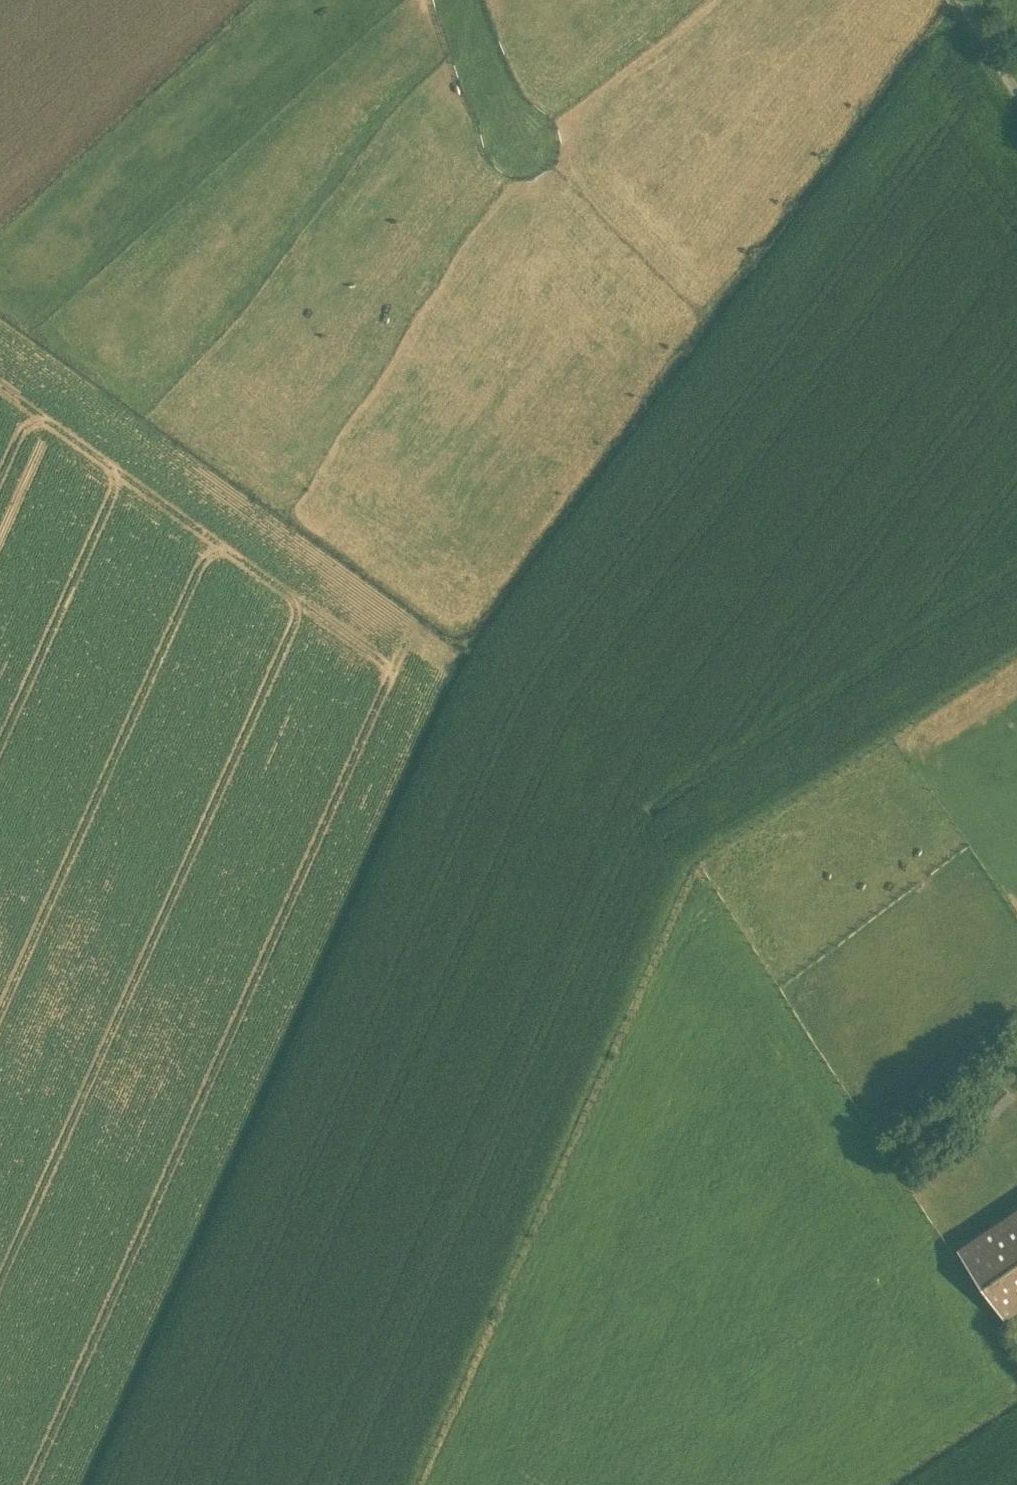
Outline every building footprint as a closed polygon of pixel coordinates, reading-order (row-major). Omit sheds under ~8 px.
[(1002,1215),(957,1246),(962,1254),(1004,1316),(1016,1307),(1016,1205),(1002,1215)]
